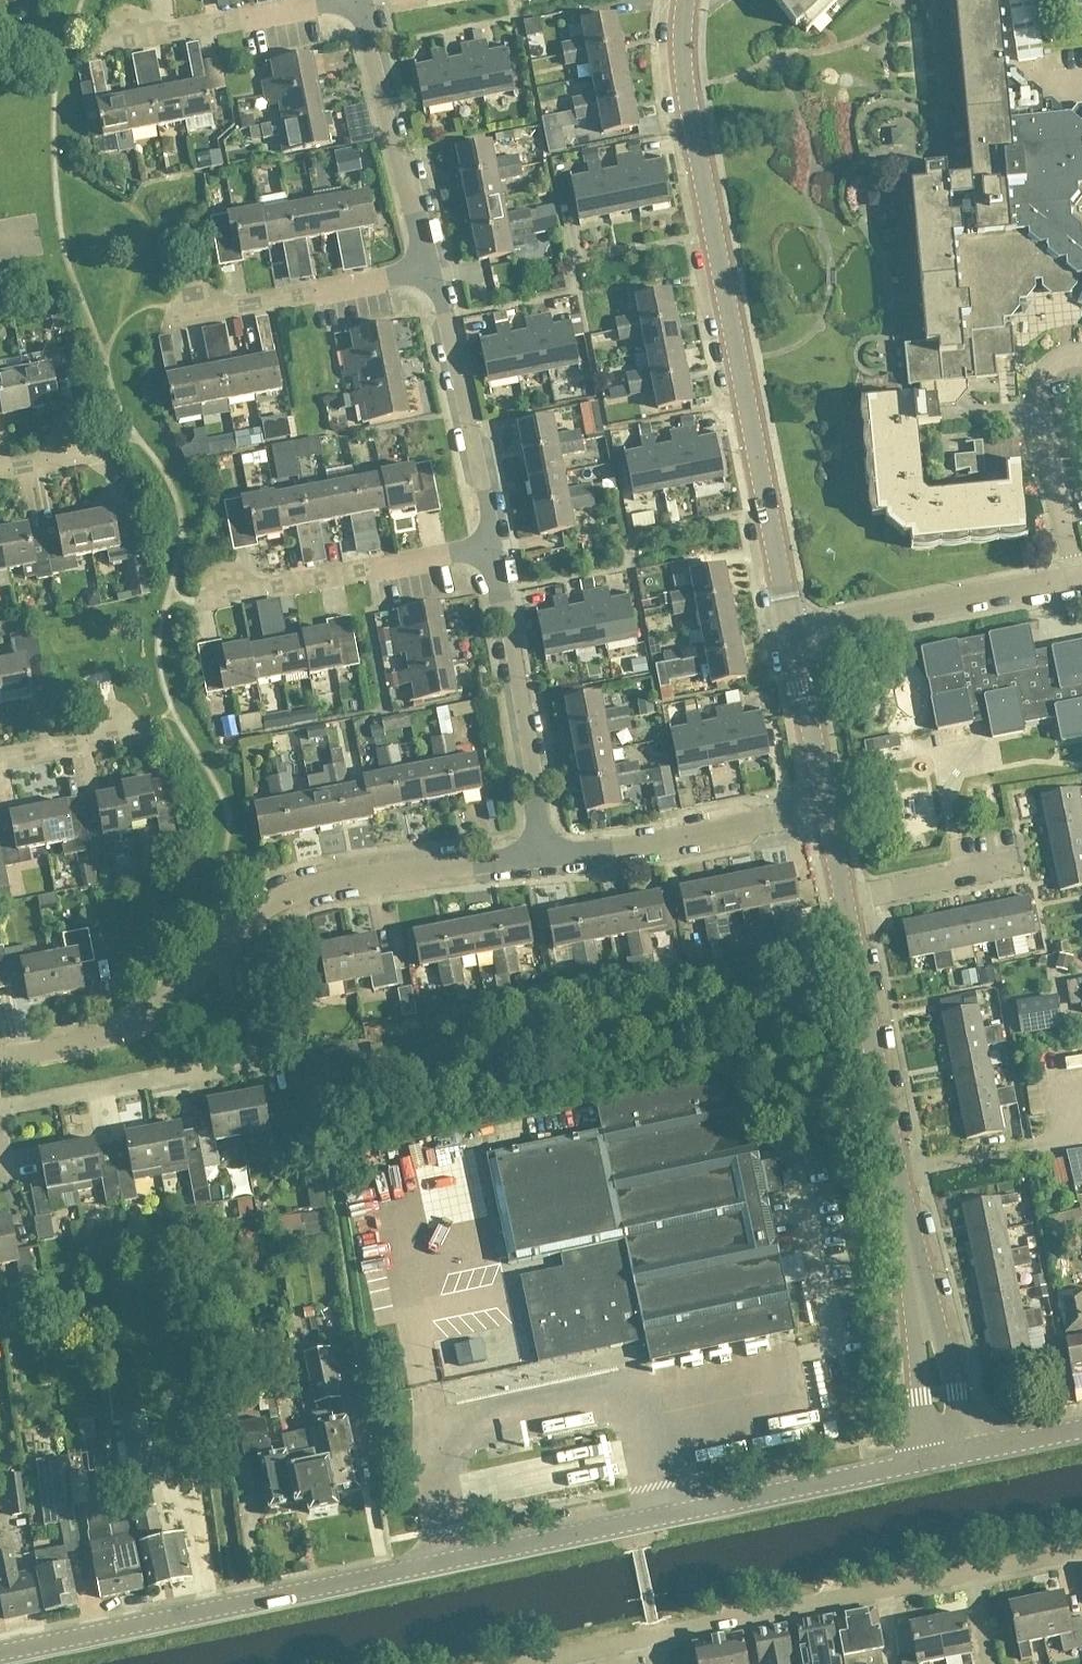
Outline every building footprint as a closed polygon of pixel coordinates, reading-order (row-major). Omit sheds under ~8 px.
[(794,28),(805,20),(810,27),(804,32),(805,33),(837,0),(773,0),(794,28)] [(965,125),(1061,116),(1060,108),(1050,100),(1042,101),(1041,93),(1031,84),(1023,85),(1022,77),(1012,68),(1003,69),(997,0),(953,0),(965,125)] [(1041,49),(1033,0),(1012,0),(1008,1),(1018,64),(1042,61),(1041,49)] [(563,57),(621,46),(615,18),(581,24),(585,43),(561,47),(563,57)] [(482,42),(480,31),(470,33),(472,44),(482,42)] [(473,45),(483,98),(514,92),(506,51),(489,55),(486,42),(473,45)] [(483,98),(473,45),(461,47),(463,60),(446,63),(453,104),(483,98)] [(592,80),(626,73),(621,46),(563,57),(565,68),(589,63),(592,80)] [(446,63),(444,50),(431,52),(433,65),(415,69),(423,109),(453,104),(446,63)] [(262,96),(316,86),(310,56),(268,64),(272,81),(260,84),(262,96)] [(218,60),(200,64),(202,76),(204,83),(206,94),(224,90),(218,60)] [(200,62),(188,64),(191,78),(202,76),(200,64),(200,62)] [(158,71),(146,73),(149,87),(160,84),(158,71)] [(123,99),(129,134),(156,128),(150,94),(149,87),(146,73),(134,75),(138,96),(123,99)] [(574,112),(631,100),(626,73),(592,80),(595,97),(572,102),(574,112)] [(103,81),(91,84),(102,139),(129,134),(123,99),(107,102),(103,81)] [(177,88),(183,123),(210,118),(206,94),(204,83),(192,85),(177,88)] [(280,124),(322,116),(316,86),(262,96),(265,109),(277,107),(280,123),(280,124)] [(150,94),(156,128),(183,123),(177,88),(161,91),(150,94)] [(631,100),(574,112),(576,122),(599,118),(602,135),(637,128),(631,100)] [(280,124),(280,123),(259,128),(262,141),(283,137),(286,155),(328,147),(325,130),(327,129),(330,125),(328,116),(322,117),(322,116),(280,124)] [(1003,466),(1005,488),(927,495),(922,491),(916,427),(938,425),(936,409),(954,407),(966,393),(965,383),(975,382),(975,380),(995,378),(994,359),(1013,358),(1010,328),(1009,328),(1009,329),(1002,330),(1001,320),(1008,319),(1017,309),(1016,301),(1024,300),(1033,290),(1032,282),(1040,281),(1048,271),(1065,269),(1075,278),(1081,277),(1081,124),(1079,124),(1069,116),(1061,116),(965,125),(966,131),(941,133),(944,165),(922,167),(922,169),(923,169),(924,182),(909,184),(925,343),(903,346),(907,388),(919,387),(920,401),(913,401),(913,397),(859,402),(870,519),(883,517),(884,524),(902,539),(908,538),(910,551),(1026,540),(1019,465),(1003,466)] [(625,144),(627,157),(639,154),(637,142),(625,144)] [(458,150),(463,179),(522,168),(520,158),(497,162),(493,144),(458,150)] [(941,149),(921,151),(921,161),(942,159),(941,149)] [(627,157),(638,210),(668,205),(660,164),(643,167),(640,154),(627,157)] [(600,175),(608,216),(638,210),(627,157),(615,159),(618,172),(601,175),(600,175)] [(600,175),(601,175),(598,162),(585,165),(588,178),(569,181),(577,222),(608,216),(600,175)] [(463,179),(468,206),(503,200),(499,183),(524,178),(522,168),(463,179)] [(350,255),(362,253),(358,233),(374,230),(368,195),(340,200),(350,255)] [(350,255),(340,200),(313,205),(319,240),(335,237),(338,258),(350,255)] [(531,223),(530,214),(506,218),(503,200),(468,206),(473,234),(531,223)] [(304,243),(319,240),(313,205),(287,210),(293,244),(304,243)] [(293,244),(287,210),(260,214),(260,211),(259,212),(265,249),(266,249),(281,246),(293,244)] [(265,249),(259,212),(232,216),(238,247),(240,257),(266,252),(266,249),(265,249)] [(209,220),(214,251),(238,247),(232,216),(209,220)] [(533,233),(531,223),(473,234),(478,262),(512,256),(509,238),(533,233)] [(305,249),(294,251),(296,265),(308,263),(305,249)] [(294,251),(282,253),(285,267),(296,265),(294,251)] [(1032,282),(1050,298),(1060,299),(1070,299),(1081,278),(1081,277),(1075,278),(1065,269),(1048,271),(1040,281),(1032,282)] [(617,333),(674,321),(669,294),(635,300),(638,319),(615,323),(617,333)] [(61,317),(51,319),(53,332),(64,330),(61,317)] [(538,319),(548,372),(578,367),(573,340),(570,326),(553,329),(550,317),(538,319)] [(579,318),(569,320),(570,326),(573,340),(583,338),(579,318)] [(510,338),(518,378),(548,372),(538,319),(525,322),(528,334),(510,338)] [(646,355),(680,349),(674,321),(617,333),(619,344),(642,339),(646,355)] [(510,338),(508,325),(495,327),(498,340),(479,343),(487,384),(518,378),(510,338)] [(343,368),(396,357),(390,327),(349,335),(352,353),(340,355),(343,368)] [(270,337),(258,339),(261,354),(273,351),(270,337)] [(220,369),(226,404),(254,398),(247,363),(231,366),(227,345),(216,348),(218,362),(220,369)] [(216,348),(204,350),(207,364),(218,362),(216,348)] [(628,387),(685,376),(680,349),(646,355),(649,373),(626,378),(628,387)] [(18,361),(21,373),(28,412),(57,406),(53,386),(67,384),(61,352),(46,355),(30,358),(18,361)] [(177,376),(173,356),(161,358),(173,423),(200,418),(199,409),(193,373),(177,376)] [(361,396),(402,387),(396,357),(343,368),(345,381),(358,378),(361,395),(361,396)] [(247,363),(254,398),(280,393),(274,358),(262,360),(247,363)] [(21,373),(4,376),(2,364),(0,364),(0,410),(1,417),(28,412),(21,373)] [(226,404),(220,369),(208,371),(193,373),(199,409),(226,404)] [(685,376),(628,387),(630,398),(653,393),(656,410),(690,404),(685,376)] [(361,396),(361,395),(349,397),(351,410),(364,408),(367,426),(408,418),(402,387),(361,396)] [(525,453),(583,443),(582,433),(558,437),(555,419),(520,425),(525,453)] [(653,437),(651,424),(638,427),(640,440),(653,437)] [(683,432),(693,485),(723,480),(715,439),(698,442),(695,430),(683,432)] [(693,485),(683,432),(670,435),(673,447),(656,451),(655,451),(663,491),(693,485)] [(655,451),(656,451),(653,438),(640,440),(643,453),(624,456),(632,497),(663,491),(655,451)] [(1003,466),(1019,465),(1018,458),(1016,440),(981,444),(984,476),(1004,474),(1003,466)] [(530,481),(564,475),(561,457),(585,453),(583,443),(525,453),(530,481)] [(981,444),(980,443),(964,445),(964,446),(972,445),(973,456),(953,458),(954,473),(968,472),(969,476),(967,476),(967,478),(984,476),(981,444)] [(248,469),(271,464),(269,452),(245,457),(248,469)] [(406,470),(412,500),(436,495),(430,465),(406,470)] [(414,511),(412,500),(406,470),(380,475),(380,477),(381,477),(388,516),(414,511)] [(534,508),(593,498),(591,488),(567,492),(564,475),(530,481),(534,508)] [(361,524),(364,538),(376,536),(371,515),(387,512),(387,516),(388,516),(381,477),(380,477),(354,482),(360,517),(361,524)] [(333,522),(348,520),(360,517),(354,482),(327,488),(333,522)] [(300,493),(307,528),(318,525),(333,522),(327,488),(300,493)] [(300,493),(274,498),(273,498),(280,533),(295,530),(307,528),(300,493)] [(273,498),(274,498),(273,495),(246,500),(252,531),(254,541),(281,536),(280,533),(273,498)] [(593,498),(534,508),(539,536),(573,530),(570,512),(594,508),(593,498)] [(230,535),(252,531),(246,500),(224,505),(230,535)] [(111,512),(83,517),(90,556),(107,553),(109,565),(136,560),(130,528),(115,531),(111,512)] [(58,543),(44,546),(50,577),(76,572),(74,559),(90,556),(83,517),(54,523),(58,543)] [(361,524),(350,526),(352,540),(364,538),(361,524)] [(5,573),(21,570),(24,582),(35,580),(36,583),(51,580),(50,577),(44,546),(42,532),(27,535),(26,528),(0,533),(0,547),(5,573)] [(320,532),(308,534),(311,548),(322,546),(320,532)] [(308,534),(296,537),(299,551),(311,548),(308,534)] [(5,573),(0,547),(0,590),(8,588),(5,573)] [(671,608),(729,596),(723,569),(689,575),(693,594),(670,598),(671,608)] [(595,592),(605,645),(635,639),(628,599),(610,602),(608,589),(595,592)] [(585,607),(568,610),(575,651),(605,645),(595,592),(582,594),(585,607)] [(734,624),(729,596),(671,608),(674,619),(697,614),(700,631),(734,624)] [(544,657),(575,651),(568,610),(565,597),(552,599),(555,612),(536,616),(544,657)] [(445,636),(439,605),(397,613),(400,631),(389,633),(388,631),(377,633),(380,647),(391,645),(391,646),(445,636)] [(283,622),(271,624),(274,638),(286,636),(283,622)] [(271,624),(260,626),(262,640),(274,638),(271,624)] [(739,651),(734,624),(700,631),(703,648),(680,653),(682,662),(739,651)] [(309,675),(308,675),(309,677),(336,672),(330,641),(328,631),(301,637),(302,640),(309,675)] [(924,670),(937,734),(971,727),(970,725),(987,722),(990,741),(1024,735),(1022,728),(1055,721),(1059,744),(1081,740),(1081,647),(1051,653),(1034,657),(1029,631),(988,639),(988,640),(955,646),(955,645),(921,652),(924,670)] [(35,636),(8,642),(11,656),(0,659),(0,687),(3,704),(30,699),(25,672),(41,669),(35,636)] [(409,674),(450,666),(445,636),(391,646),(393,659),(405,656),(409,673),(409,674)] [(330,641),(336,672),(358,668),(353,637),(330,641)] [(308,675),(309,675),(302,640),(287,643),(275,645),(282,680),(308,675)] [(255,685),(282,680),(275,645),(264,647),(249,650),(248,646),(247,647),(255,685)] [(223,662),(228,692),(256,687),(255,685),(247,647),(221,652),(223,662)] [(701,678),(699,670),(707,669),(711,686),(745,679),(739,651),(682,662),(682,663),(654,668),(659,692),(669,690),(668,685),(701,678)] [(645,661),(631,664),(633,676),(647,674),(645,661)] [(223,662),(200,666),(206,697),(228,692),(223,662)] [(456,696),(450,666),(409,674),(409,673),(385,678),(388,691),(411,686),(414,704),(456,696)] [(740,706),(738,693),(738,692),(725,694),(727,709),(740,706)] [(566,703),(571,731),(630,720),(628,710),(605,714),(601,697),(566,703)] [(740,706),(728,709),(727,709),(737,762),(768,756),(760,715),(743,719),(740,706)] [(435,710),(441,740),(451,738),(453,738),(447,708),(435,710)] [(700,727),(708,768),(737,762),(727,709),(715,711),(718,724),(700,727)] [(700,727),(698,714),(685,716),(688,729),(669,733),(677,773),(708,768),(700,727)] [(468,739),(480,737),(477,720),(465,722),(468,739)] [(576,758),(611,752),(608,735),(632,730),(632,728),(630,720),(571,731),(576,758)] [(286,761),(306,755),(300,732),(279,737),(286,761)] [(897,736),(892,737),(863,743),(867,768),(881,766),(878,752),(900,748),(897,736)] [(451,738),(441,740),(452,798),(480,792),(474,759),(472,759),(469,746),(453,749),(451,738)] [(435,765),(418,769),(425,803),(452,798),(441,740),(430,742),(435,765)] [(397,809),(425,803),(418,769),(401,772),(396,749),(386,751),(397,809)] [(370,814),(397,809),(386,751),(375,753),(380,776),(362,780),(364,787),(371,820),(370,814)] [(614,770),(611,752),(576,758),(581,786),(639,775),(638,766),(614,770)] [(343,826),(371,820),(364,787),(347,790),(343,766),(332,768),(343,826)] [(316,831),(343,826),(332,768),(322,770),(327,793),(309,797),(316,831)] [(654,802),(673,799),(667,770),(649,774),(652,786),(654,802)] [(649,774),(639,775),(581,786),(586,814),(620,808),(617,790),(639,786),(639,788),(652,786),(649,774)] [(316,831),(309,797),(293,800),(288,776),(277,778),(289,836),(316,831)] [(261,842),(289,836),(277,778),(268,780),(272,804),(254,808),(261,842)] [(128,825),(129,825),(156,820),(161,845),(176,842),(170,810),(154,813),(148,780),(119,786),(120,793),(122,792),(128,825)] [(1046,831),(1081,824),(1081,815),(1079,801),(1081,800),(1081,791),(1040,799),(1046,831)] [(100,830),(85,833),(89,852),(91,866),(107,863),(103,846),(116,843),(115,835),(130,832),(129,825),(128,825),(122,792),(120,793),(93,798),(100,830)] [(36,809),(43,848),(60,844),(62,857),(89,852),(85,833),(82,820),(67,824),(63,804),(36,809)] [(3,869),(30,864),(27,851),(43,848),(36,809),(7,815),(11,835),(0,838),(0,851),(2,861),(3,869)] [(1046,831),(1053,861),(1081,855),(1081,824),(1046,831)] [(1053,861),(1059,893),(1081,888),(1081,855),(1053,861)] [(10,903),(3,869),(2,861),(0,861),(0,905),(10,903)] [(791,870),(762,876),(774,934),(784,933),(780,908),(797,905),(791,870)] [(735,881),(742,915),(760,912),(764,936),(774,934),(762,876),(735,881)] [(735,881),(708,886),(719,945),(729,943),(724,919),(742,915),(735,881)] [(710,946),(719,945),(708,886),(680,891),(686,926),(705,922),(710,946)] [(658,896),(630,901),(642,960),(652,958),(649,942),(652,941),(651,937),(674,933),(667,897),(658,898),(658,896)] [(1014,959),(1014,958),(1010,941),(1035,937),(1027,900),(994,906),(1005,961),(1014,959)] [(642,960),(630,901),(603,907),(610,941),(627,938),(632,962),(642,960)] [(965,912),(972,949),(993,945),(996,963),(1005,961),(994,906),(965,912)] [(603,907),(575,912),(587,970),(597,969),(592,944),(610,941),(603,907)] [(587,970),(575,912),(547,917),(554,951),(573,948),(577,972),(587,970)] [(933,918),(944,973),(952,971),(949,954),(972,949),(965,912),(933,918)] [(495,919),(506,978),(517,976),(512,952),(530,949),(523,914),(495,919)] [(944,973),(933,918),(902,924),(909,961),(932,957),(935,974),(944,973)] [(495,919),(468,925),(474,959),(492,956),(497,980),(506,978),(495,919)] [(468,925),(440,930),(452,988),(462,986),(457,962),(474,959),(468,925)] [(452,988),(440,930),(412,935),(419,969),(438,966),(442,990),(452,988)] [(47,958),(55,997),(83,992),(78,967),(93,964),(86,932),(61,937),(64,954),(47,958)] [(372,992),(397,987),(394,973),(403,971),(400,958),(392,960),(391,956),(378,958),(374,938),(346,943),(353,982),(370,979),(372,992)] [(353,982),(346,943),(317,949),(321,969),(309,971),(315,1002),(328,1000),(325,987),(341,984),(344,997),(355,995),(353,982)] [(55,997),(47,958),(30,961),(27,947),(2,952),(8,981),(23,978),(28,1002),(55,997)] [(9,989),(8,981),(2,952),(1,949),(0,949),(0,991),(9,989)] [(1059,956),(1057,971),(1069,973),(1072,959),(1059,956)] [(1061,1030),(1055,1003),(1016,1010),(1022,1038),(1061,1030)] [(978,1008),(940,1016),(947,1048),(1001,1037),(999,1028),(983,1032),(978,1008)] [(953,1079),(991,1071),(986,1049),(1003,1046),(1001,1037),(947,1048),(953,1079)] [(380,1047),(369,1049),(372,1065),(383,1063),(380,1047)] [(346,1051),(321,1055),(326,1091),(351,1087),(346,1051)] [(1013,1099),(1012,1090),(995,1093),(991,1071),(953,1079),(960,1110),(1013,1099)] [(601,1133),(486,1158),(487,1165),(507,1259),(509,1267),(560,1256),(563,1270),(518,1279),(537,1365),(537,1366),(551,1363),(625,1347),(622,1333),(642,1329),(648,1356),(650,1366),(794,1335),(794,1332),(792,1323),(786,1296),(781,1271),(765,1196),(780,1192),(774,1162),(759,1165),(739,1074),(595,1104),(595,1106),(599,1123),(601,1133)] [(261,1152),(272,1150),(273,1157),(289,1154),(282,1122),(268,1125),(261,1092),(233,1098),(241,1138),(242,1144),(259,1141),(261,1152)] [(241,1138),(233,1098),(205,1103),(212,1136),(197,1139),(200,1156),(203,1171),(218,1168),(214,1143),(241,1138)] [(998,1109),(1015,1106),(1013,1099),(960,1110),(966,1141),(1003,1133),(998,1109)] [(203,1171),(200,1156),(185,1158),(179,1126),(151,1131),(160,1177),(177,1174),(176,1167),(186,1165),(191,1191),(206,1188),(203,1171)] [(131,1176),(142,1174),(143,1180),(160,1177),(151,1131),(124,1136),(130,1169),(115,1172),(121,1204),(136,1201),(131,1176)] [(121,1204),(115,1172),(100,1175),(94,1142),(66,1147),(75,1195),(92,1191),(91,1184),(101,1182),(106,1207),(121,1204)] [(51,1218),(48,1200),(75,1195),(66,1147),(38,1152),(45,1185),(30,1188),(36,1220),(51,1218)] [(319,1167),(300,1170),(303,1184),(321,1181),(319,1167)] [(967,1239),(1005,1232),(1001,1209),(1017,1206),(1016,1197),(961,1208),(967,1239)] [(17,1264),(21,1287),(34,1285),(28,1250),(16,1252),(10,1220),(0,1222),(0,1268),(17,1264)] [(229,1227),(213,1230),(215,1244),(232,1241),(229,1227)] [(974,1270),(1029,1259),(1027,1251),(1010,1254),(1005,1232),(967,1239),(974,1270)] [(980,1301),(1017,1293),(1013,1271),(1030,1267),(1029,1259),(974,1270),(980,1301)] [(803,1269),(789,1272),(793,1286),(806,1283),(803,1269)] [(986,1332),(1041,1321),(1040,1312),(1022,1316),(1017,1293),(980,1301),(986,1332)] [(1057,1297),(1064,1335),(1081,1332),(1081,1293),(1057,1297)] [(1041,1321),(986,1332),(992,1363),(1030,1356),(1026,1333),(1043,1330),(1041,1321)] [(1077,1405),(1081,1404),(1081,1339),(1064,1342),(1077,1405)] [(304,1357),(309,1381),(334,1375),(329,1352),(304,1357)] [(334,1375),(309,1381),(314,1404),(339,1399),(334,1375)] [(329,1412),(311,1416),(315,1433),(316,1439),(321,1438),(326,1463),(353,1457),(346,1420),(331,1423),(329,1412)] [(293,1506),(294,1506),(285,1458),(286,1458),(285,1454),(271,1457),(264,1420),(237,1426),(244,1464),(258,1461),(268,1511),(293,1506)] [(316,1439),(315,1433),(309,1434),(315,1466),(321,1465),(322,1472),(328,1471),(334,1498),(361,1492),(353,1457),(326,1463),(321,1438),(316,1439)] [(286,1458),(285,1458),(294,1506),(293,1506),(294,1508),(305,1505),(308,1516),(336,1511),(334,1498),(328,1471),(322,1472),(321,1465),(315,1466),(309,1434),(282,1439),(285,1454),(286,1458)] [(149,1436),(126,1440),(122,1441),(127,1468),(125,1468),(129,1488),(126,1489),(130,1514),(131,1513),(153,1509),(157,1508),(148,1467),(155,1466),(149,1436)] [(66,1477),(70,1507),(89,1505),(85,1473),(67,1475),(65,1464),(37,1467),(38,1481),(39,1481),(66,1477)] [(29,1517),(24,1476),(10,1477),(15,1519),(29,1517)] [(45,1525),(59,1523),(72,1522),(70,1507),(66,1477),(39,1481),(45,1525)] [(161,1541),(153,1509),(131,1513),(149,1592),(190,1582),(180,1537),(161,1541)] [(110,1548),(112,1547),(109,1528),(108,1528),(104,1510),(91,1512),(86,1519),(89,1531),(91,1532),(88,1536),(87,1536),(100,1601),(119,1597),(114,1573),(118,1572),(115,1562),(113,1562),(110,1548)] [(114,1573),(119,1597),(142,1593),(131,1538),(129,1538),(126,1524),(109,1528),(112,1547),(110,1548),(113,1562),(115,1562),(118,1572),(114,1573)] [(76,1607),(65,1556),(64,1549),(33,1556),(37,1574),(36,1574),(44,1614),(76,1607)] [(0,1556),(0,1604),(4,1622),(38,1615),(30,1575),(16,1578),(11,1554),(0,1556)] [(1035,1601),(1044,1641),(1059,1638),(1062,1653),(1081,1649),(1081,1621),(1081,1620),(1067,1623),(1061,1596),(1035,1601)] [(1044,1641),(1035,1601),(1008,1607),(1020,1662),(1032,1660),(1028,1645),(1044,1641)] [(857,1614),(865,1663),(881,1663),(879,1653),(883,1652),(875,1611),(857,1614)] [(835,1619),(843,1663),(865,1663),(857,1614),(835,1619)] [(935,1622),(943,1663),(959,1659),(960,1663),(972,1663),(962,1616),(935,1622)] [(830,1619),(796,1626),(800,1652),(797,1652),(799,1663),(838,1663),(830,1619)] [(935,1622),(909,1627),(915,1654),(899,1658),(900,1663),(937,1663),(943,1663),(935,1622)] [(784,1628),(753,1634),(759,1663),(789,1663),(791,1663),(784,1628)] [(741,1636),(693,1646),(696,1663),(746,1663),(741,1636)]
